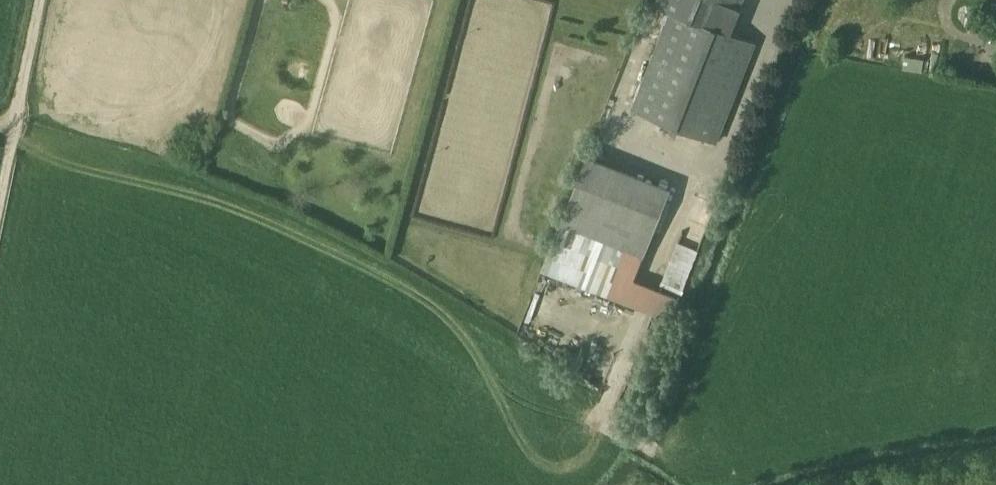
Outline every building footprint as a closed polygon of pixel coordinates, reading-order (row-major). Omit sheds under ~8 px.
[(656,2),(672,8),(633,108),(716,140),(755,41),(729,31),(739,7),(734,5),(736,0),(656,0),(656,2)] [(561,221),(644,254),(670,187),(587,154),(561,221)]
